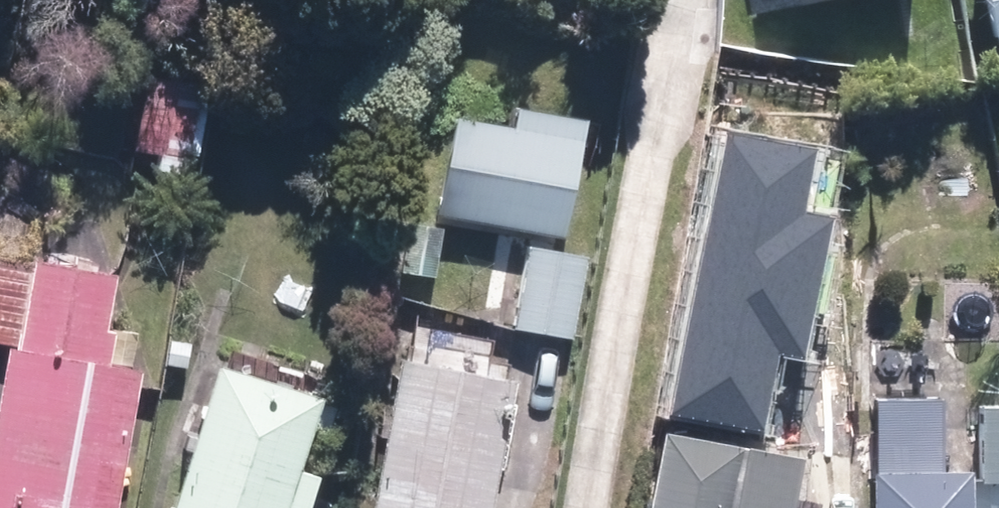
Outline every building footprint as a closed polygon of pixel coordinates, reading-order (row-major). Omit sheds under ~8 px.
[(998,51),(998,0),(982,0),(992,52),(998,51)] [(143,150),(201,161),(217,85),(159,73),(143,150)] [(447,214),(572,236),(589,140),(465,117),(447,214)] [(414,272),(443,276),(451,228),(421,223),(414,272)] [(520,327),(580,338),(595,254),(536,244),(520,327)] [(27,348),(17,346),(0,445),(0,507),(118,507),(142,373),(108,368),(114,333),(106,333),(115,277),(114,277),(43,265),(27,348)] [(684,356),(736,363),(744,293),(693,287),(684,356)] [(526,377),(410,358),(384,507),(504,507),(526,377)] [(332,477),(310,469),(334,399),(236,366),(188,507),(322,507),(332,477)] [(974,481),(998,481),(998,405),(979,406),(979,432),(942,432),(942,398),(877,396),(877,507),(974,507),(974,481)] [(754,446),(675,431),(662,507),(742,507),(754,446)]
